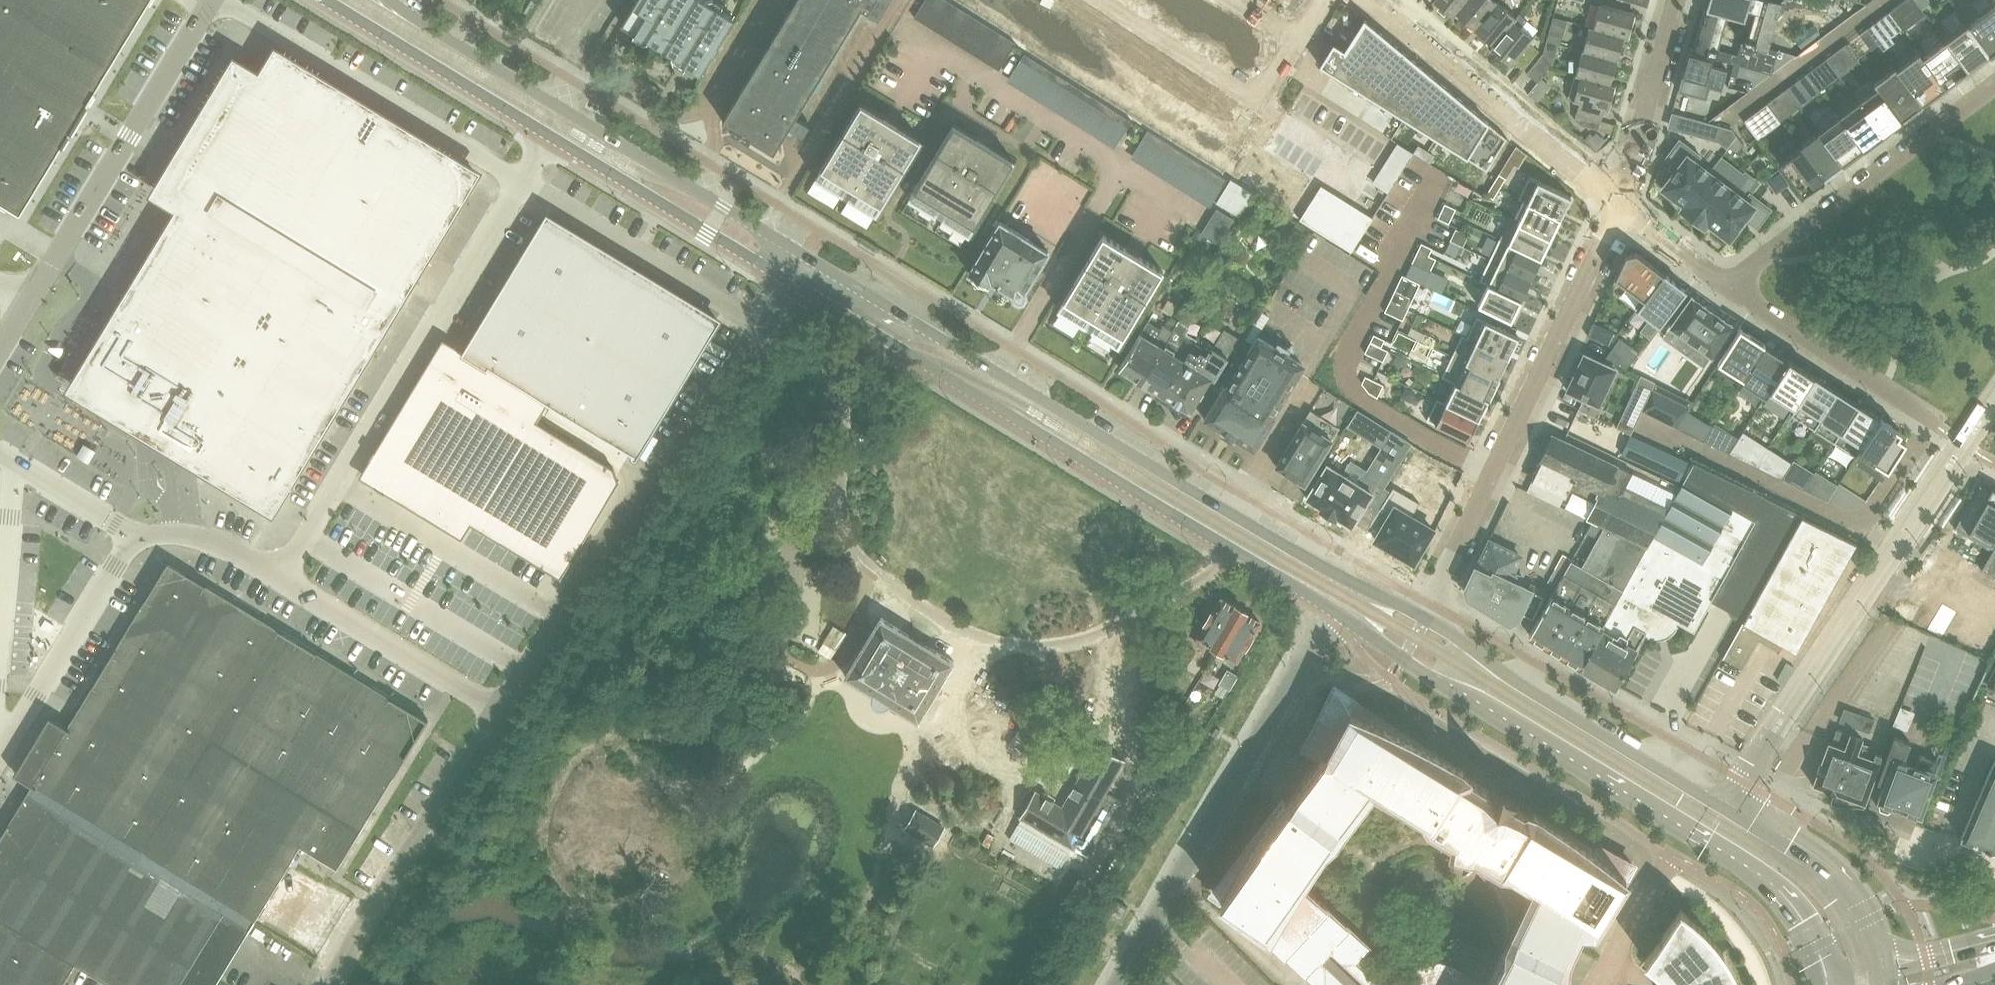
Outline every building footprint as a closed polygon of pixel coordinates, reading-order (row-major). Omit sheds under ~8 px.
[(0,73),(0,77),(19,89),(0,120),(0,205),(17,215),(148,0),(44,0),(0,73)] [(44,0),(0,0),(0,73),(44,0)] [(707,0),(638,0),(623,24),(701,70),(713,50),(714,50),(719,43),(718,42),(734,16),(707,0)] [(722,120),(733,127),(732,129),(749,139),(750,137),(774,152),(790,126),(804,134),(810,124),(796,115),(863,8),(880,18),(892,0),(796,0),(722,120)] [(924,23),(939,0),(924,0),(914,16),(914,17),(924,23)] [(924,23),(935,30),(952,3),(948,0),(939,0),(924,23)] [(995,1),(1038,29),(1056,0),(995,0),(995,1)] [(1135,9),(1141,0),(1122,0),(1135,9)] [(1158,23),(1184,40),(1195,23),(1212,34),(1223,17),(1197,0),(1173,0),(1158,23)] [(1294,19),(1309,0),(1271,0),(1294,19)] [(1453,16),(1455,13),(1466,0),(1434,0),(1453,16)] [(1474,29),(1498,0),(1497,0),(1466,0),(1455,13),(1474,29)] [(1474,29),(1493,45),(1517,16),(1498,0),(1474,29)] [(1714,54),(1713,58),(1771,74),(1778,50),(1768,47),(1779,9),(1780,2),(1773,0),(1708,0),(1705,11),(1694,49),(1714,54)] [(1925,14),(1922,9),(1915,0),(1904,0),(1889,11),(1902,29),(1903,31),(1925,14)] [(1922,9),(1931,2),(1930,0),(1915,0),(1922,9)] [(952,3),(935,30),(946,37),(963,9),(952,3)] [(1592,28),(1623,36),(1624,36),(1629,37),(1635,13),(1599,3),(1592,28)] [(1968,24),(1990,53),(1994,49),(1994,4),(1968,24)] [(956,43),(973,16),(963,9),(946,37),(956,43)] [(1056,16),(1045,33),(1088,61),(1110,27),(1083,10),(1073,27),(1056,16)] [(1889,11),(1866,28),(1875,41),(1887,32),(1891,37),(1902,29),(1889,11)] [(1517,16),(1493,45),(1491,48),(1510,63),(1512,60),(1522,69),(1539,49),(1534,45),(1529,41),(1534,35),(1522,25),(1527,19),(1519,13),(1517,16)] [(967,50),(984,22),(973,16),(956,43),(967,50)] [(1566,21),(1552,18),(1546,41),(1560,45),(1566,21)] [(1428,72),(1364,19),(1344,50),(1333,43),(1320,65),(1400,115),(1486,170),(1506,139),(1507,138),(1489,122),(1428,72)] [(1229,21),(1207,55),(1233,72),(1244,55),(1261,66),(1272,48),(1229,21)] [(967,50),(978,56),(995,29),(984,22),(967,50)] [(1967,70),(1969,69),(1977,63),(1990,53),(1967,23),(1945,40),(1967,70)] [(1588,27),(1582,50),(1617,60),(1623,36),(1592,28),(1588,27)] [(1866,28),(1859,34),(1871,50),(1878,44),(1875,41),(1866,28)] [(978,56),(988,63),(1005,36),(995,29),(978,56)] [(1016,42),(1005,36),(988,63),(999,69),(1010,51),(1016,42)] [(1952,82),(1967,70),(1945,40),(1922,56),(1945,87),(1947,85),(1952,82)] [(1105,48),(1094,65),(1137,93),(1159,59),(1133,42),(1122,59),(1105,48)] [(1617,60),(1582,50),(1575,74),(1579,75),(1611,83),(1617,60)] [(475,172),(276,51),(261,77),(235,62),(187,140),(213,156),(73,387),(82,391),(81,393),(90,398),(90,397),(124,418),(124,419),(134,425),(134,424),(155,436),(154,437),(163,442),(163,441),(205,466),(272,507),(475,172)] [(1685,92),(1695,95),(1706,98),(1709,86),(1721,89),(1727,69),(1711,65),(1712,58),(1688,51),(1677,90),(1685,92)] [(1945,87),(1922,56),(1919,52),(1896,68),(1923,104),(1935,94),(1936,96),(1946,88),(1945,87)] [(1024,53),(1021,58),(1020,60),(1029,66),(1034,59),(1024,53)] [(1542,53),(1526,73),(1537,81),(1553,62),(1542,53)] [(1826,58),(1839,75),(1846,70),(1833,53),(1826,58)] [(1029,66),(1039,72),(1044,65),(1034,59),(1029,66)] [(1128,127),(1020,60),(1007,80),(1115,147),(1128,127)] [(1733,64),(1730,75),(1737,77),(1740,66),(1733,64)] [(1053,72),(1044,65),(1039,72),(1049,78),(1053,72)] [(1893,67),(1890,69),(1889,70),(1889,71),(1873,82),(1876,87),(1877,86),(1902,119),(1906,116),(1916,108),(1917,108),(1918,107),(1921,105),(1923,104),(1896,68),(1894,66),(1893,67)] [(1062,77),(1053,72),(1049,78),(1058,84),(1062,77)] [(1808,95),(1818,87),(1807,73),(1797,80),(1808,95)] [(1155,80),(1144,97),(1187,125),(1209,91),(1183,74),(1172,91),(1155,80)] [(1579,75),(1575,74),(1568,99),(1572,100),(1573,100),(1579,102),(1575,119),(1581,124),(1598,129),(1604,108),(1608,110),(1615,86),(1615,85),(1611,83),(1579,75)] [(19,89),(0,77),(0,120),(19,89)] [(1058,84),(1067,89),(1071,82),(1062,77),(1058,84)] [(1067,89),(1075,94),(1079,88),(1071,82),(1067,89)] [(1899,123),(1898,122),(1902,119),(1877,86),(1876,87),(1858,100),(1882,133),(1884,132),(1885,133),(1899,123)] [(1088,93),(1079,88),(1075,94),(1084,100),(1088,93)] [(1536,101),(1541,96),(1532,88),(1527,93),(1536,101)] [(1784,104),(1793,97),(1786,88),(1777,95),(1784,104)] [(1088,93),(1084,100),(1092,105),(1096,98),(1088,93)] [(1096,98),(1092,105),(1101,110),(1105,103),(1096,98)] [(1882,133),(1858,100),(1838,115),(1863,148),(1882,133)] [(1756,111),(1770,130),(1781,122),(1780,121),(1767,102),(1756,111)] [(920,139),(897,125),(884,117),(861,103),(816,177),(842,193),(847,184),(854,188),(849,197),(875,213),(920,139)] [(1101,110),(1109,115),(1113,109),(1105,103),(1101,110)] [(1205,112),(1194,129),(1237,157),(1259,123),(1233,106),(1222,123),(1205,112)] [(1109,115),(1118,121),(1122,114),(1113,109),(1109,115)] [(1122,114),(1118,121),(1128,127),(1132,121),(1132,120),(1122,114)] [(1863,148),(1838,115),(1817,130),(1818,132),(1818,131),(1842,164),(1863,148)] [(1561,122),(1570,129),(1574,124),(1565,117),(1561,122)] [(1689,117),(1685,131),(1717,140),(1720,126),(1689,117)] [(954,124),(909,197),(935,213),(940,205),(948,209),(942,218),(969,234),(1014,160),(954,124)] [(1157,133),(1147,127),(1143,133),(1153,139),(1157,133)] [(1818,131),(1818,132),(1799,146),(1823,177),(1824,177),(1825,177),(1825,176),(1841,165),(1842,164),(1818,131)] [(1222,182),(1143,133),(1130,154),(1210,203),(1222,182)] [(1163,146),(1167,139),(1157,133),(1153,139),(1163,146)] [(1744,144),(1737,136),(1728,146),(1736,153),(1744,144)] [(1177,145),(1167,139),(1163,146),(1172,152),(1177,145)] [(1664,189),(1684,204),(1685,205),(1712,169),(1698,158),(1700,155),(1679,139),(1665,158),(1667,159),(1677,166),(1661,187),(1663,189),(1664,189)] [(1172,152),(1182,158),(1187,151),(1177,145),(1172,152)] [(1413,153),(1401,145),(1375,185),(1388,193),(1413,153)] [(1823,177),(1799,146),(1778,161),(1802,193),(1823,177)] [(1197,157),(1187,151),(1182,158),(1192,164),(1197,157)] [(1197,157),(1192,164),(1202,170),(1207,163),(1197,157)] [(1212,176),(1216,170),(1207,163),(1202,170),(1212,176)] [(1706,221),(1733,185),(1712,169),(1685,205),(1684,204),(1681,208),(1683,210),(1685,212),(1685,211),(1699,222),(1701,224),(1702,223),(1704,225),(1707,222),(1706,221)] [(1212,176),(1222,182),(1226,176),(1216,170),(1212,176)] [(1786,185),(1776,172),(1766,180),(1775,193),(1786,185)] [(1492,183),(1499,188),(1506,177),(1499,173),(1492,183)] [(1518,198),(1522,200),(1523,199),(1560,217),(1571,196),(1529,176),(1518,198)] [(1493,198),(1499,188),(1492,183),(1486,194),(1493,198)] [(1322,185),(1300,218),(1350,251),(1372,218),(1322,185)] [(1727,237),(1729,239),(1744,218),(1757,227),(1771,209),(1749,192),(1747,196),(1733,185),(1706,221),(1707,222),(1727,237)] [(1513,220),(1550,238),(1560,217),(1523,199),(1522,200),(1513,219),(1513,220)] [(1444,203),(1441,210),(1452,216),(1455,208),(1444,203)] [(1234,218),(1215,207),(1199,233),(1217,245),(1234,218)] [(1448,223),(1452,216),(1441,210),(1437,218),(1448,223)] [(466,352),(488,365),(540,397),(632,452),(634,454),(648,430),(649,431),(717,319),(631,267),(627,274),(608,262),(612,256),(591,243),(548,216),(466,352)] [(1513,220),(1513,219),(1509,217),(1499,238),(1541,258),(1550,238),(1513,220)] [(1016,300),(1025,298),(1023,290),(1048,250),(1000,221),(969,272),(988,284),(991,279),(1014,293),(1016,300)] [(1162,271),(1139,257),(1126,249),(1103,235),(1058,309),(1084,324),(1089,316),(1097,320),(1092,329),(1118,345),(1162,271)] [(1489,259),(1531,279),(1541,258),(1499,238),(1489,259)] [(1429,255),(1432,248),(1421,243),(1416,252),(1434,261),(1436,258),(1429,255)] [(1416,252),(1412,262),(1430,271),(1434,261),(1416,252)] [(1614,277),(1643,299),(1663,273),(1636,252),(1634,252),(1634,253),(1627,254),(1625,254),(1614,277)] [(1479,280),(1488,284),(1488,283),(1521,299),(1531,279),(1489,259),(1479,280)] [(1663,273),(1643,299),(1637,308),(1649,318),(1640,330),(1649,338),(1686,290),(1663,273)] [(1511,320),(1521,299),(1488,283),(1488,284),(1478,304),(1511,320)] [(1404,307),(1408,298),(1394,291),(1389,300),(1404,307)] [(1695,344),(1687,355),(1703,366),(1731,327),(1732,326),(1730,324),(1730,325),(1716,315),(1715,316),(1705,309),(1706,308),(1692,298),(1692,297),(1691,296),(1689,298),(1690,298),(1670,326),(1695,344)] [(1408,309),(1404,307),(1389,300),(1384,311),(1402,320),(1408,309)] [(1466,337),(1508,357),(1518,336),(1476,316),(1466,336),(1466,337)] [(1141,380),(1172,330),(1163,324),(1160,330),(1148,322),(1141,333),(1129,352),(1119,367),(1141,380)] [(1141,380),(1163,394),(1196,341),(1183,332),(1186,327),(1177,322),(1172,330),(1141,380)] [(1593,322),(1587,335),(1609,345),(1617,333),(1593,322)] [(1740,328),(1718,362),(1743,378),(1765,344),(1740,328)] [(1222,329),(1209,349),(1196,341),(1163,394),(1166,396),(1166,400),(1167,404),(1178,411),(1182,410),(1186,409),(1186,408),(1190,411),(1210,377),(1213,379),(1227,356),(1237,339),(1222,329)] [(1373,334),(1370,341),(1381,347),(1384,339),(1373,334)] [(1466,337),(1466,336),(1462,334),(1452,355),(1498,378),(1508,357),(1466,337)] [(1224,385),(1208,411),(1204,418),(1254,449),(1258,442),(1275,415),(1272,414),(1302,364),(1258,337),(1227,386),(1224,385)] [(430,386),(381,467),(404,481),(395,496),(462,537),(471,522),(561,576),(619,480),(614,467),(529,416),(540,397),(488,365),(466,352),(443,338),(419,379),(430,386)] [(1388,350),(1381,347),(1370,341),(1364,352),(1382,361),(1388,350)] [(1765,396),(1767,394),(1789,359),(1765,344),(1743,378),(1741,381),(1765,396)] [(1626,358),(1612,348),(1605,358),(1621,366),(1626,358)] [(1577,368),(1573,376),(1573,377),(1568,388),(1567,388),(1567,390),(1568,390),(1583,397),(1578,408),(1597,417),(1603,405),(1598,403),(1615,368),(1585,354),(1584,354),(1583,355),(1578,366),(1577,368)] [(1441,376),(1455,383),(1455,382),(1488,398),(1498,378),(1452,355),(1441,376)] [(1792,410),(1814,375),(1789,359),(1767,394),(1792,410)] [(1368,392),(1377,397),(1383,384),(1365,375),(1361,383),(1368,392)] [(1652,388),(1654,382),(1641,375),(1630,397),(1644,403),(1652,388)] [(1790,412),(1814,427),(1837,391),(1814,375),(1792,410),(1790,412)] [(1479,419),(1488,398),(1455,382),(1455,383),(1445,402),(1445,403),(1479,419)] [(1687,410),(1688,409),(1689,407),(1652,388),(1644,403),(1641,410),(1676,427),(1687,410)] [(1813,429),(1834,442),(1858,404),(1837,391),(1814,427),(1813,429)] [(1644,403),(1630,397),(1616,427),(1630,433),(1641,410),(1644,403)] [(1468,440),(1479,419),(1445,403),(1445,402),(1436,398),(1426,419),(1468,440)] [(1858,404),(1834,442),(1856,456),(1859,451),(1880,418),(1858,404)] [(1339,427),(1310,409),(1275,465),(1304,483),(1339,427)] [(1688,433),(1698,417),(1687,410),(1676,427),(1688,433)] [(1901,432),(1880,418),(1859,451),(1887,470),(1906,441),(1898,436),(1901,432)] [(1327,465),(1307,497),(1322,507),(1321,509),(1324,511),(1331,516),(1334,518),(1336,515),(1351,525),(1353,522),(1359,513),(1372,521),(1373,520),(1380,507),(1390,491),(1384,488),(1412,443),(1392,431),(1366,471),(1363,476),(1369,479),(1363,488),(1342,475),(1327,465)] [(1718,447),(1729,452),(1738,437),(1728,431),(1718,447)] [(1743,459),(1756,439),(1743,431),(1738,437),(1729,452),(1743,459)] [(1541,461),(1532,478),(1527,489),(1559,504),(1569,485),(1596,500),(1586,518),(1603,525),(1623,534),(1648,547),(1668,509),(1625,486),(1632,471),(1552,433),(1539,460),(1541,461)] [(1630,435),(1621,453),(1679,481),(1688,462),(1630,435)] [(1791,462),(1781,456),(1770,473),(1781,478),(1791,462)] [(1679,622),(1681,624),(1693,631),(1713,596),(1746,615),(1802,516),(1693,463),(1668,509),(1648,547),(1623,591),(1679,622)] [(1803,489),(1810,479),(1801,473),(1794,485),(1803,489)] [(1827,501),(1834,490),(1823,483),(1815,495),(1827,501)] [(1380,531),(1375,539),(1389,547),(1389,548),(1391,550),(1392,549),(1396,552),(1399,554),(1399,553),(1413,562),(1433,529),(1411,516),(1419,502),(1393,487),(1390,491),(1380,507),(1390,513),(1380,531)] [(1954,528),(1989,548),(1994,537),(1994,489),(1992,487),(1990,491),(1980,507),(1970,501),(1954,528)] [(1741,668),(1758,639),(1762,632),(1795,651),(1856,543),(1802,516),(1746,615),(1722,658),(1723,658),(1725,655),(1731,658),(1730,661),(1741,668)] [(1562,654),(1564,655),(1568,657),(1568,658),(1581,666),(1602,628),(1623,591),(1648,547),(1623,534),(1603,525),(1581,566),(1570,560),(1543,610),(1529,634),(1531,635),(1532,635),(1535,637),(1559,652),(1559,651),(1563,654),(1562,654)] [(1532,617),(1538,606),(1546,590),(1532,583),(1529,588),(1517,582),(1522,574),(1514,570),(1520,557),(1519,553),(1490,538),(1482,553),(1478,562),(1465,588),(1468,596),(1482,604),(1481,605),(1485,607),(1486,606),(1492,610),(1491,611),(1495,613),(1509,621),(1517,618),(1520,611),(1532,617)] [(1981,569),(1994,577),(1994,545),(1981,569)] [(32,783),(26,793),(249,929),(255,920),(288,866),(293,857),(300,845),(337,868),(428,719),(168,561),(67,727),(50,716),(15,773),(32,783)] [(1617,683),(1618,682),(1646,632),(1651,634),(1653,635),(1655,635),(1659,636),(1661,636),(1663,636),(1665,635),(1669,633),(1672,631),(1673,630),(1675,628),(1676,627),(1679,622),(1623,591),(1602,628),(1581,666),(1613,684),(1614,684),(1615,684),(1617,684),(1617,683)] [(1902,593),(1890,610),(1913,623),(1923,606),(1902,593)] [(1234,605),(1234,606),(1220,598),(1212,612),(1211,612),(1205,624),(1198,637),(1196,641),(1203,646),(1206,641),(1218,648),(1241,609),(1234,605)] [(1259,621),(1246,613),(1241,609),(1218,648),(1229,655),(1226,659),(1234,664),(1236,660),(1237,660),(1244,647),(1245,648),(1252,636),(1251,636),(1259,621)] [(936,693),(938,689),(954,661),(880,617),(846,675),(873,691),(877,704),(891,702),(920,720),(936,693)] [(817,650),(831,658),(846,633),(833,624),(817,650)] [(1185,644),(1177,658),(1187,664),(1195,650),(1185,644)] [(1986,687),(1994,691),(1994,666),(1985,687),(1986,687)] [(1225,697),(1229,689),(1237,675),(1227,669),(1215,691),(1225,697)] [(1584,919),(1593,926),(1594,926),(1619,886),(1632,864),(1627,860),(1608,849),(1602,845),(1587,849),(1546,824),(1541,821),(1521,809),(1523,802),(1504,791),(1502,794),(1491,787),(1491,786),(1489,785),(1488,789),(1468,776),(1456,769),(1334,695),(1315,726),(1304,744),(1303,746),(1320,757),(1240,861),(1218,891),(1215,894),(1216,895),(1218,896),(1261,929),(1320,984),(1382,984),(1354,960),(1368,944),(1301,880),(1373,786),(1377,788),(1424,813),(1427,815),(1427,820),(1426,820),(1453,837),(1451,845),(1456,846),(1466,870),(1465,871),(1466,872),(1474,866),(1487,877),(1498,892),(1505,909),(1507,924),(1506,939),(1505,938),(1504,940),(1507,941),(1496,965),(1489,981),(1479,978),(1474,974),(1457,964),(1451,961),(1440,957),(1415,966),(1408,984),(1553,984),(1584,919)] [(1875,719),(1864,715),(1860,727),(1870,731),(1875,719)] [(1857,804),(1863,805),(1864,802),(1865,803),(1881,760),(1880,760),(1883,753),(1859,745),(1862,738),(1836,728),(1831,742),(1828,741),(1812,784),(1835,792),(1836,790),(1843,792),(1842,795),(1846,796),(1847,796),(1847,804),(1853,804),(1854,801),(1858,802),(1857,804)] [(1901,807),(1910,811),(1920,814),(1935,773),(1939,762),(1919,754),(1915,765),(1900,760),(1902,754),(1903,755),(1908,742),(1893,736),(1877,780),(1884,783),(1883,784),(1884,784),(1878,799),(1877,802),(1878,802),(1879,808),(1888,811),(1892,807),(1893,807),(1894,805),(1894,804),(1895,804),(1894,803),(1895,802),(1902,804),(1901,806),(1901,807)] [(1088,856),(1120,801),(1105,792),(1123,760),(1097,745),(1062,807),(1035,791),(1020,817),(1088,856)] [(1994,849),(1994,759),(1962,835),(1961,834),(1961,837),(1984,845),(1984,846),(1986,846),(1993,848),(1992,849),(1994,849)] [(223,971),(239,946),(249,929),(26,793),(0,836),(0,984),(62,984),(75,963),(111,984),(215,984),(218,979),(223,971)] [(943,827),(915,811),(904,829),(932,846),(943,827)] [(1117,900),(1110,913),(1120,919),(1128,906),(1117,900)] [(1730,980),(1727,974),(1724,968),(1721,963),(1717,957),(1722,954),(1724,953),(1719,946),(1713,939),(1707,932),(1701,926),(1695,920),(1688,914),(1680,908),(1645,958),(1653,965),(1661,972),(1667,979),(1671,984),(1732,984),(1730,980)]
